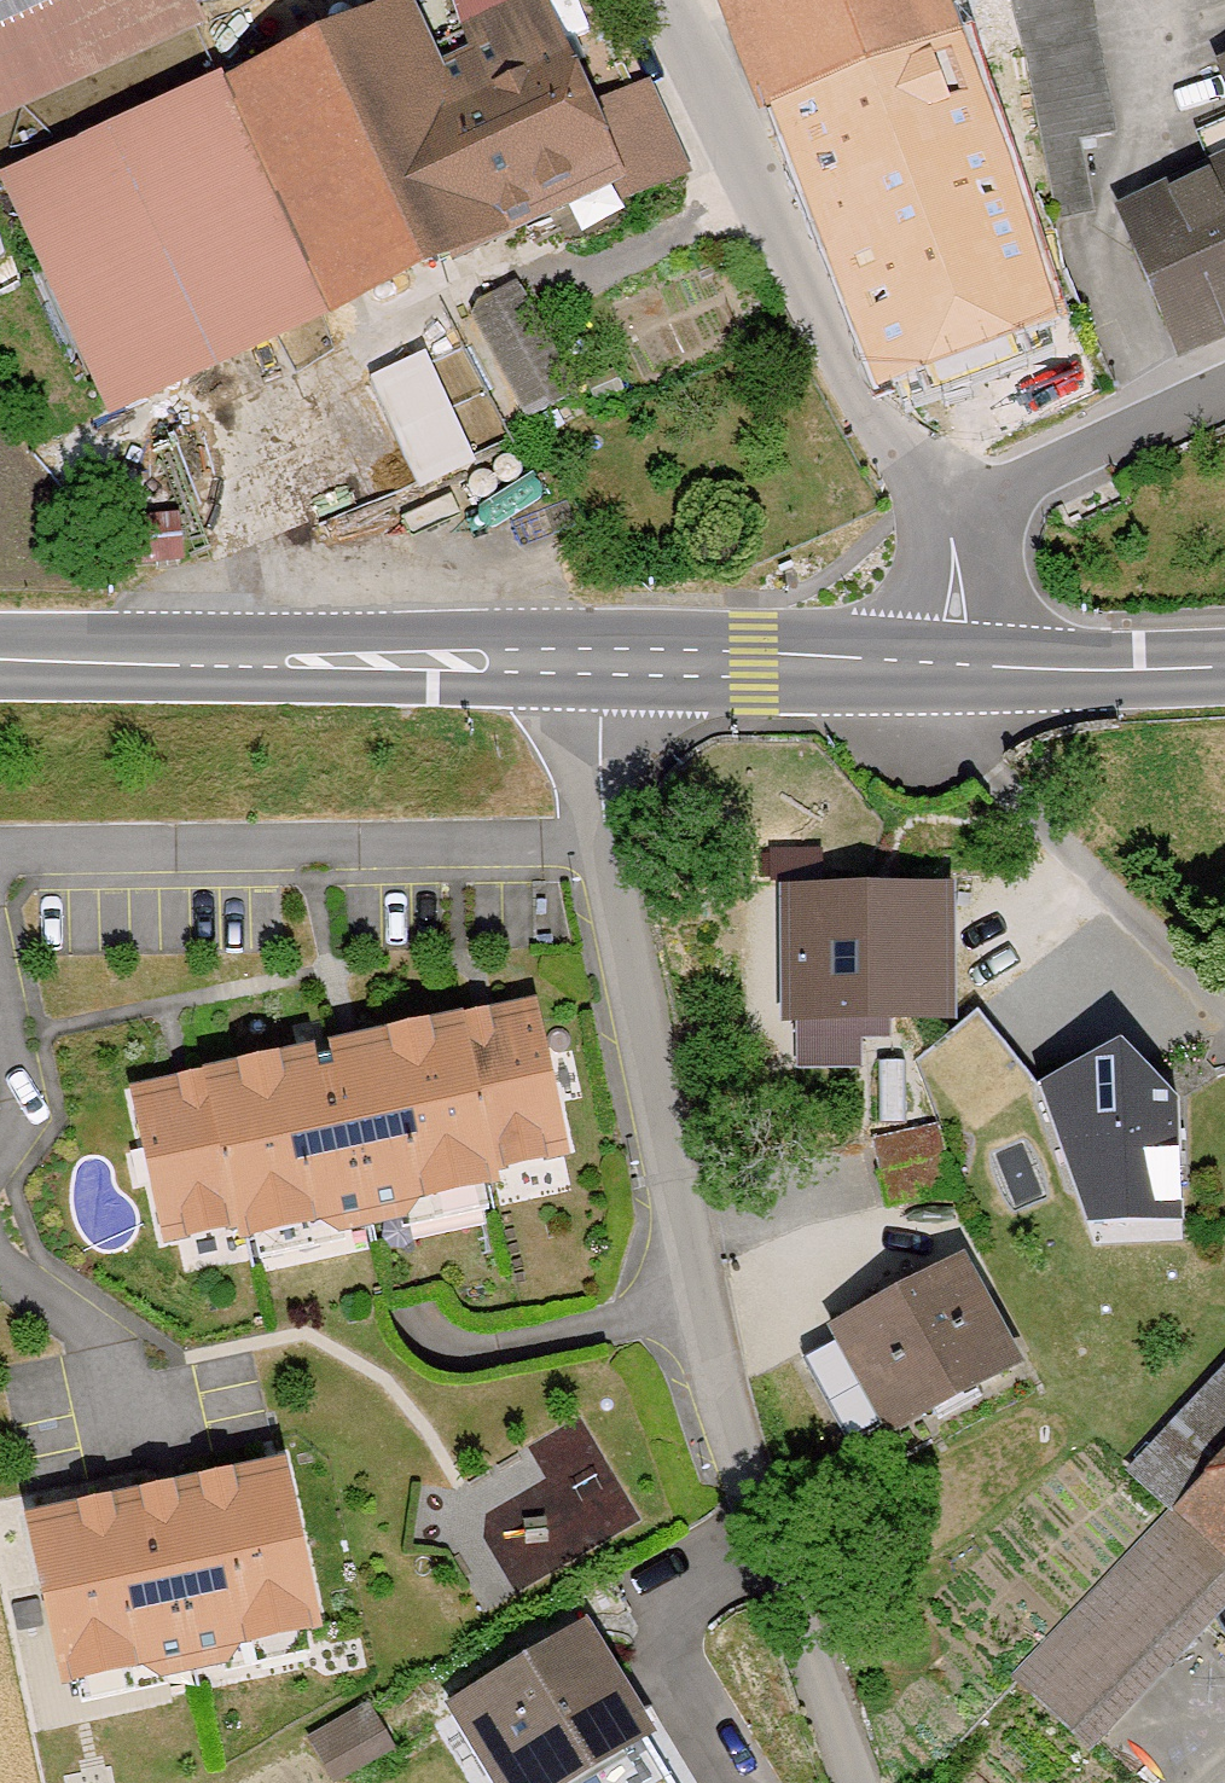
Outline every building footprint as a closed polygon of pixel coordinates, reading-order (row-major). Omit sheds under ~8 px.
[(207,32),(193,0),(0,0),(0,123),(207,32)] [(350,315),(652,181),(593,50),(482,100),(437,0),(421,0),(244,78),(350,315)] [(482,30),(549,0),(469,0),(482,30)] [(1091,140),(1124,134),(1099,0),(732,0),(772,116),(789,110),(836,240),(854,234),(898,380),(1075,328),(1043,220),(1100,212),(1091,140)] [(1204,71),(1224,123),(1224,63),(1204,71)] [(244,78),(14,180),(119,417),(350,315),(244,78)] [(1176,368),(1224,347),(1224,172),(1112,221),(1176,368)] [(475,298),(523,408),(574,385),(525,275),(475,298)] [(425,479),(481,453),(431,347),(375,373),(425,479)] [(782,890),(783,1028),(950,1027),(949,889),(782,890)] [(542,1006),(121,1097),(155,1253),(576,1162),(542,1006)] [(1120,1052),(1043,1088),(1086,1229),(1183,1224),(1179,1103),(1120,1052)] [(964,1258),(826,1333),(887,1445),(1025,1370),(964,1258)] [(1224,1611),(1224,1371),(1128,1476),(1166,1511),(1015,1675),(1096,1749),(1224,1611)] [(569,1490),(496,1530),(521,1575),(641,1509),(593,1423),(546,1449),(569,1490)] [(302,1468),(30,1527),(66,1692),(338,1634),(302,1468)] [(495,1782),(580,1782),(658,1737),(593,1626),(451,1709),(495,1782)] [(318,1738),(344,1782),(348,1782),(409,1747),(382,1701),(318,1738)]
